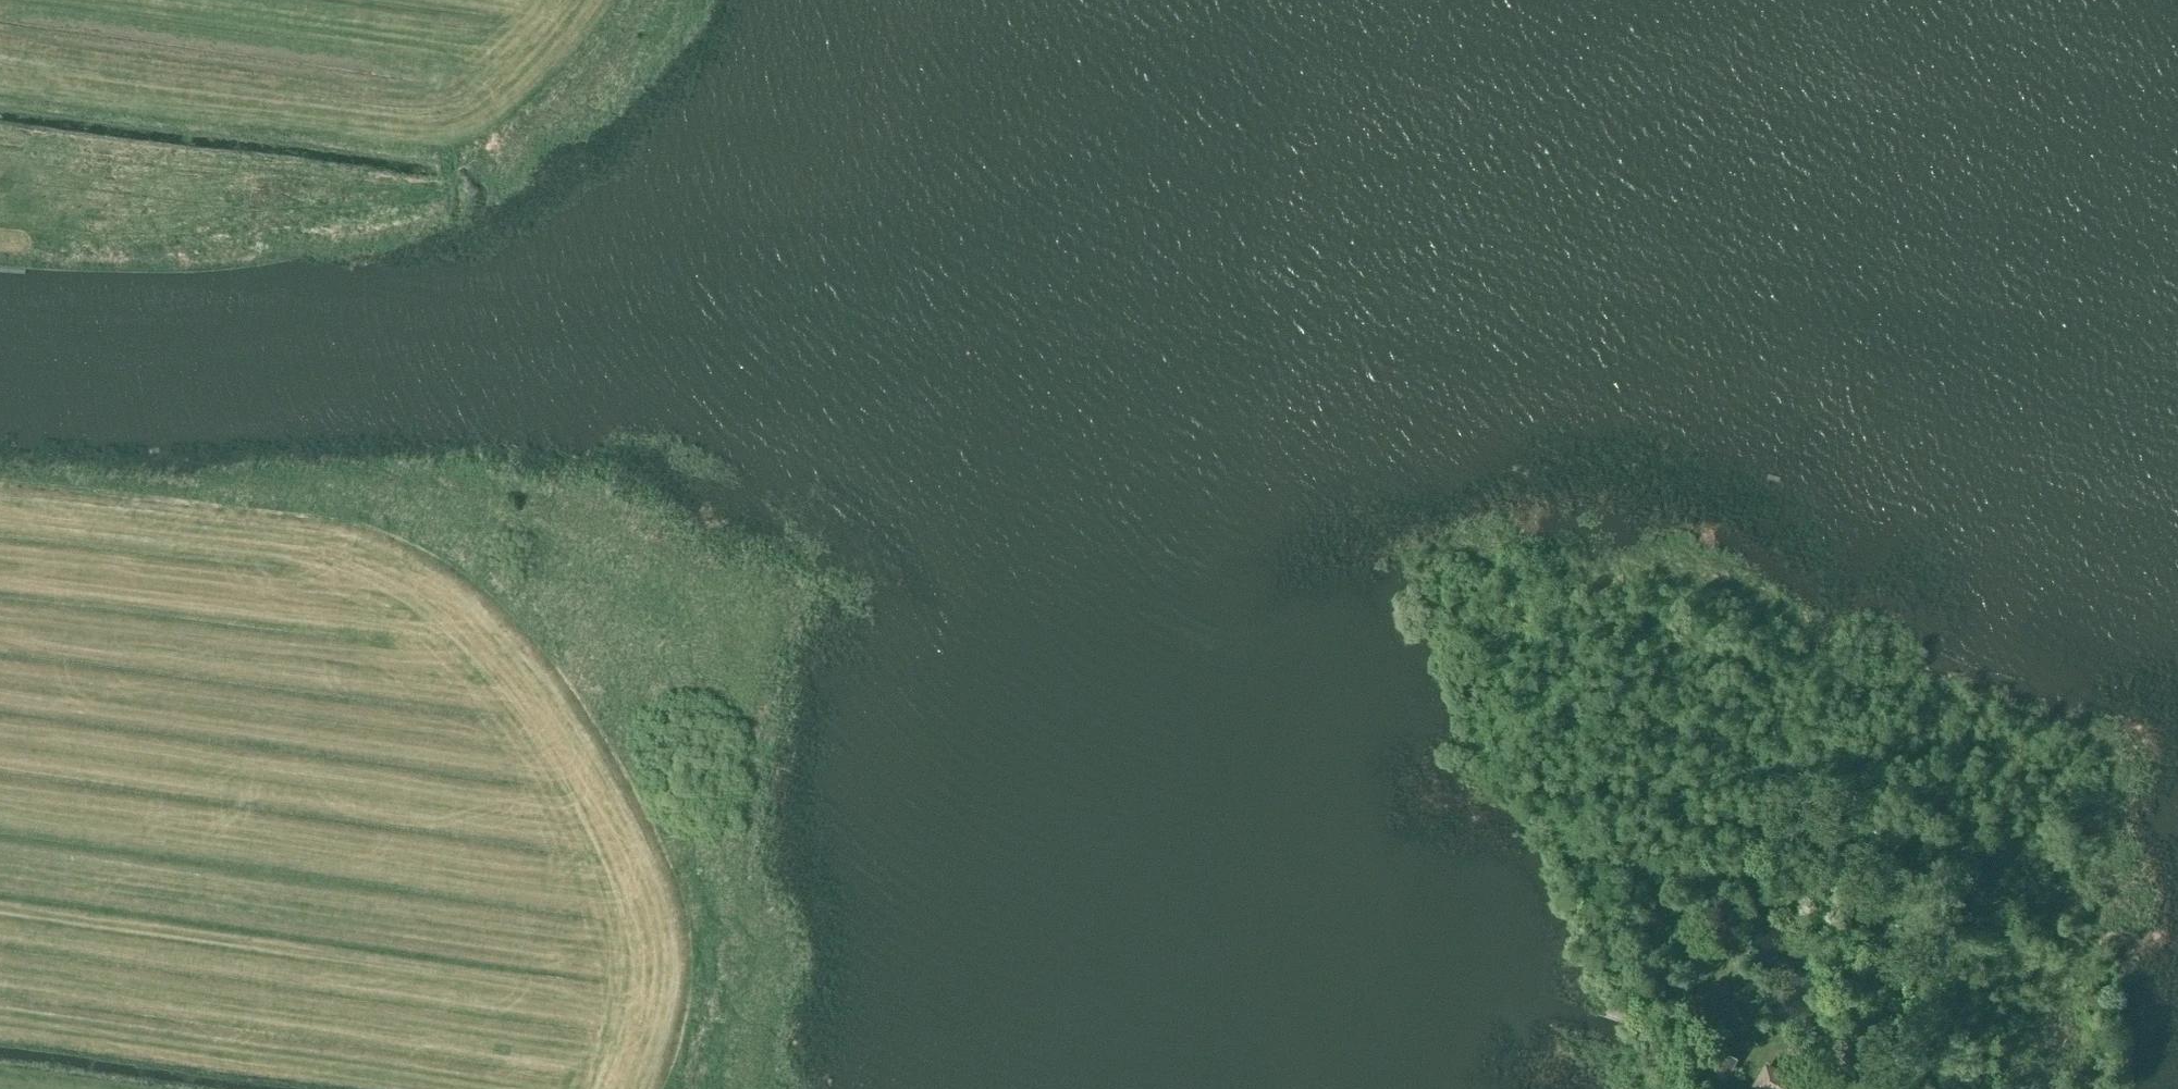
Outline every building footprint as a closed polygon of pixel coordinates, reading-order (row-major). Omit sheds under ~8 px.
[(1726,1084),(1738,1061),(1721,1051),(1709,1074),(1726,1084)] [(1756,1088),(1802,1088),(1804,1085),(1766,1064),(1753,1087),(1756,1088)]
